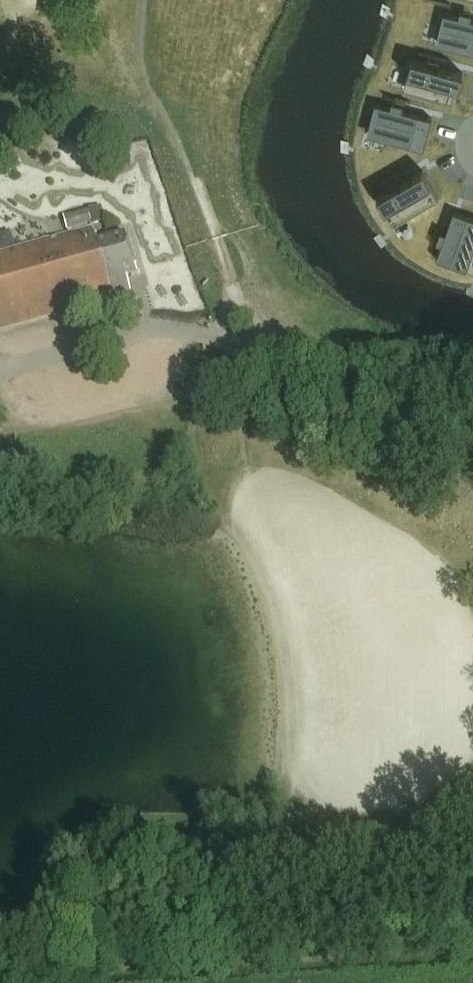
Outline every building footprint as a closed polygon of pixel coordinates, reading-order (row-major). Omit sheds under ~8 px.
[(416,12),(429,14),(426,31),(463,37),(468,5),(435,0),(418,0),(416,12)] [(408,42),(403,56),(415,60),(410,77),(446,88),(456,58),(408,42)] [(380,112),(378,127),(391,129),(388,146),(426,152),(431,120),(380,112)] [(432,174),(382,182),(384,198),(397,196),(399,212),(437,206),(432,174)] [(101,208),(88,211),(63,218),(67,231),(105,220),(101,208)] [(419,245),(430,255),(439,246),(451,258),(472,237),(472,226),(455,209),(419,245)] [(137,275),(126,236),(97,244),(93,228),(0,254),(0,330),(112,299),(108,283),(137,275)]
